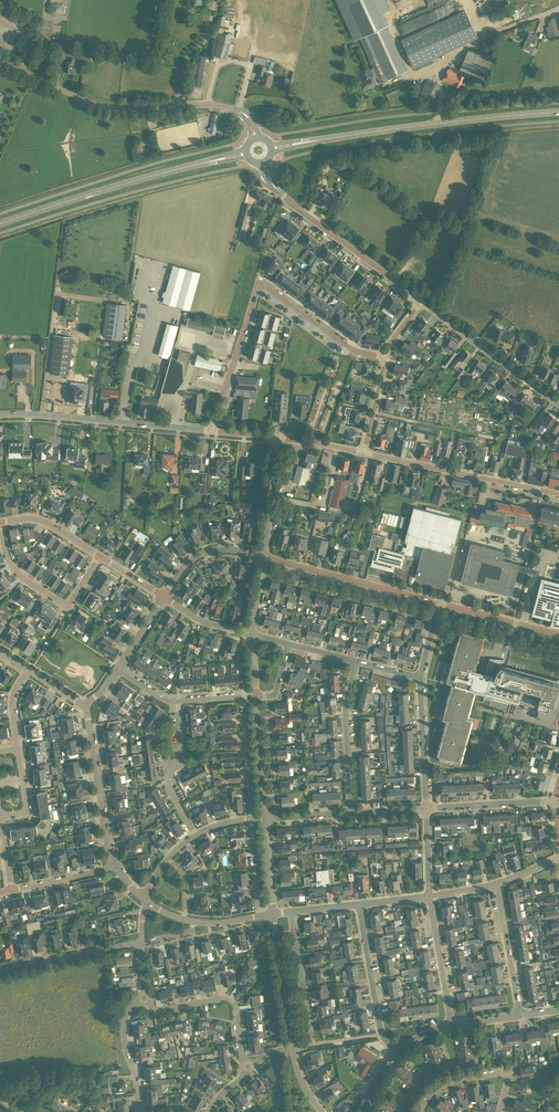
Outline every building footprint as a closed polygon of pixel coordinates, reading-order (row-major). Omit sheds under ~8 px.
[(50,1),(52,3),(49,8),(51,13),(55,16),(61,15),(63,10),(62,5),(64,3),(65,0),(50,0),(50,1)] [(200,10),(201,5),(202,0),(190,0),(190,2),(187,2),(186,7),(200,10)] [(375,0),(337,0),(343,14),(375,0)] [(407,71),(386,25),(375,0),(343,14),(356,42),(361,40),(379,79),(384,77),(386,81),(407,71)] [(402,40),(414,68),(476,39),(464,12),(402,40)] [(555,16),(556,21),(548,23),(550,32),(558,30),(558,15),(555,16)] [(532,46),(531,45),(532,43),(534,43),(537,36),(529,33),(526,40),(522,48),(530,51),(532,46)] [(219,34),(213,55),(227,59),(232,38),(219,34)] [(352,52),(357,50),(354,44),(349,46),(352,52)] [(532,46),(530,51),(529,54),(535,56),(538,48),(532,46)] [(60,48),(59,56),(65,57),(65,55),(72,56),(73,50),(60,48)] [(469,48),(458,72),(482,83),(493,58),(469,48)] [(93,55),(80,52),(79,58),(92,61),(93,55)] [(196,54),(191,85),(201,87),(206,55),(196,54)] [(64,71),(72,72),(74,58),(69,58),(69,61),(65,61),(64,71)] [(269,87),(273,74),(265,72),(266,67),(259,65),(257,74),(262,75),(260,84),(269,87)] [(372,65),(363,69),(360,70),(364,80),(361,81),(365,90),(375,86),(372,79),(377,77),(372,65)] [(460,74),(448,69),(443,80),(459,87),(464,76),(460,74)] [(439,85),(427,80),(419,97),(434,103),(438,90),(437,90),(439,85)] [(461,91),(457,99),(463,101),(466,94),(461,91)] [(209,133),(215,134),(219,115),(213,113),(209,133)] [(339,172),(346,175),(350,168),(343,164),(339,172)] [(531,182),(529,175),(533,175),(531,168),(528,168),(528,171),(521,172),(524,183),(531,182)] [(547,191),(550,181),(544,179),(545,176),(540,174),(537,183),(542,184),(541,189),(547,191)] [(519,189),(514,185),(516,182),(510,178),(508,181),(510,183),(506,188),(515,195),(519,189)] [(547,191),(553,193),(555,188),(558,190),(558,180),(557,179),(556,183),(550,181),(547,191)] [(258,189),(253,197),(262,202),(260,205),(266,208),(272,197),(258,189)] [(319,205),(326,209),(332,198),(333,194),(328,191),(326,194),(323,193),(320,200),(321,201),(319,205)] [(499,203),(508,210),(512,204),(506,200),(509,197),(503,193),(501,196),(503,198),(499,203)] [(528,205),(536,211),(540,205),(532,199),(528,205)] [(247,216),(251,205),(245,203),(241,214),(247,216)] [(499,203),(495,209),(504,216),(505,213),(506,214),(508,211),(507,211),(508,210),(499,203)] [(536,211),(528,205),(524,209),(532,216),(536,211)] [(532,216),(524,209),(521,214),(529,220),(532,216)] [(529,220),(521,214),(517,220),(525,226),(529,220)] [(284,226),(280,223),(277,226),(278,227),(277,229),(285,235),(294,223),(291,221),(291,222),(288,220),(284,226)] [(244,230),(246,223),(239,221),(237,228),(244,230)] [(294,223),(285,235),(290,239),(287,243),(291,246),(297,238),(293,236),(299,228),(296,226),(297,225),(294,223)] [(261,235),(267,236),(269,227),(262,226),(261,235)] [(554,227),(552,232),(549,231),(548,235),(554,238),(556,234),(558,236),(558,229),(554,227)] [(314,251),(320,243),(315,240),(313,238),(308,235),(303,243),(310,248),(309,251),(310,252),(304,260),(310,265),(316,256),(312,253),(314,250),(314,251)] [(386,251),(392,244),(397,247),(401,242),(392,235),(390,239),(387,236),(380,246),(386,251)] [(283,250),(278,246),(276,249),(281,253),(284,255),(286,252),(283,250)] [(338,257),(328,249),(323,256),(320,254),(315,260),(320,263),(323,258),(332,265),(338,257)] [(277,266),(280,269),(285,262),(277,257),(274,260),(272,258),(267,264),(268,271),(272,273),(277,266)] [(341,277),(349,265),(347,263),(346,264),(343,262),(340,265),(339,264),(337,267),(336,266),(330,274),(333,277),(336,273),(341,277)] [(163,302),(190,310),(200,272),(173,265),(163,302)] [(281,285),(288,276),(290,273),(284,269),(286,267),(283,265),(277,273),(280,275),(276,281),(281,285)] [(352,267),(349,265),(341,277),(346,281),(343,284),(346,287),(353,278),(351,277),(353,274),(352,274),(354,270),(351,268),(352,267)] [(474,272),(465,284),(473,290),(482,277),(474,272)] [(359,276),(358,275),(355,279),(356,280),(354,283),(360,287),(358,289),(364,294),(368,288),(363,284),(367,278),(361,273),(359,276)] [(293,280),(288,276),(281,285),(286,289),(293,280)] [(297,279),(295,277),(293,280),(286,289),(292,292),(298,284),(298,283),(295,281),(297,279)] [(298,283),(298,284),(292,292),(297,297),(301,291),(304,293),(310,285),(307,283),(305,285),(300,281),(298,283)] [(380,298),(385,291),(378,286),(370,296),(375,300),(371,305),(376,309),(383,301),(380,298)] [(310,306),(316,297),(318,295),(312,291),(314,289),(311,287),(306,294),(308,296),(304,302),(305,302),(304,303),(307,305),(308,304),(310,306)] [(384,307),(390,311),(398,299),(395,297),(394,298),(392,296),(391,295),(391,296),(389,299),(387,300),(385,298),(380,305),(383,307),(384,307)] [(321,301),(316,297),(310,306),(315,310),(322,301),(321,301)] [(321,301),(322,301),(315,310),(320,313),(328,303),(322,299),(321,301)] [(401,301),(398,299),(390,311),(395,315),(395,316),(398,318),(403,311),(401,310),(401,308),(402,306),(403,305),(404,304),(403,304),(401,302),(401,301)] [(103,336),(122,338),(126,305),(107,303),(103,336)] [(336,304),(333,307),(328,303),(320,313),(322,315),(322,316),(325,318),(325,317),(326,318),(330,311),(333,314),(339,306),(336,304)] [(338,327),(345,318),(342,316),(344,312),(339,308),(335,314),(337,317),(333,323),(335,324),(335,325),(338,327),(338,326),(338,327)] [(270,344),(272,344),(275,332),(273,332),(274,328),(276,329),(279,317),(272,315),(272,313),(269,312),(268,314),(261,312),(257,324),(264,325),(263,329),(256,327),(253,339),(256,340),(254,346),(252,345),(248,357),(256,359),(255,360),(259,361),(259,360),(267,362),(270,350),(268,350),(270,344)] [(352,319),(347,315),(345,318),(338,327),(344,331),(352,319)] [(389,327),(392,322),(385,317),(382,321),(389,327)] [(349,335),(358,323),(352,319),(344,331),(349,335)] [(423,319),(416,328),(420,332),(417,337),(423,341),(428,335),(424,332),(430,324),(423,319)] [(169,323),(161,353),(160,356),(169,358),(170,355),(178,326),(169,323)] [(226,326),(215,323),(212,335),(224,338),(226,326)] [(363,327),(358,323),(349,335),(352,338),(352,337),(355,339),(359,333),(362,335),(367,327),(364,325),(363,327)] [(501,340),(512,344),(515,334),(496,328),(492,339),(501,342),(501,340)] [(436,329),(430,338),(434,341),(432,345),(438,349),(444,340),(441,337),(443,334),(436,329)] [(381,341),(380,340),(381,337),(367,334),(364,332),(360,337),(364,340),(366,341),(365,345),(370,346),(370,345),(379,346),(379,343),(381,341)] [(73,337),(54,334),(50,373),(68,375),(73,337)] [(534,347),(540,348),(542,342),(529,339),(530,337),(522,334),(519,342),(525,344),(524,348),(522,357),(521,361),(528,363),(529,360),(532,351),(533,351),(534,347)] [(405,356),(408,358),(408,357),(410,358),(411,358),(414,353),(418,356),(423,349),(411,340),(408,345),(405,342),(399,350),(406,354),(405,356)] [(457,345),(450,340),(446,346),(443,349),(450,354),(443,364),(447,366),(457,353),(453,350),(457,345)] [(155,389),(162,391),(162,388),(174,392),(184,378),(191,353),(179,350),(176,361),(171,359),(165,377),(159,376),(155,389)] [(471,355),(465,351),(459,358),(458,357),(453,363),(450,367),(456,372),(459,368),(457,366),(461,360),(465,363),(471,355)] [(197,354),(194,365),(198,366),(200,367),(201,367),(215,370),(220,371),(220,370),(222,365),(223,360),(222,360),(209,357),(197,354)] [(31,355),(13,355),(13,368),(13,371),(13,376),(13,377),(13,381),(20,381),(20,380),(22,380),(22,381),(27,381),(27,371),(26,371),(26,368),(31,368),(31,355)] [(551,370),(551,369),(547,368),(549,363),(547,362),(548,358),(544,357),(541,365),(544,366),(540,376),(547,379),(547,380),(551,370)] [(370,376),(372,364),(364,362),(364,363),(356,361),(355,369),(358,369),(359,367),(363,368),(361,374),(370,376)] [(478,361),(475,366),(474,365),(469,372),(473,375),(475,371),(479,374),(486,366),(478,361)] [(397,376),(401,377),(403,373),(406,373),(405,375),(407,376),(409,364),(402,362),(402,365),(395,364),(393,372),(397,373),(397,376)] [(551,370),(547,380),(554,383),(556,379),(558,380),(558,379),(558,369),(552,366),(551,369),(551,370)] [(466,371),(461,368),(456,374),(455,376),(459,379),(466,371)] [(499,376),(493,372),(491,375),(489,373),(486,377),(487,378),(485,381),(482,379),(476,386),(482,390),(487,383),(488,384),(489,382),(495,386),(499,381),(496,379),(499,376)] [(239,397),(237,416),(247,417),(249,398),(256,399),(257,390),(259,378),(236,376),(235,388),(234,397),(239,397)] [(389,392),(400,394),(401,390),(406,391),(406,389),(408,389),(413,383),(398,379),(397,384),(391,383),(389,392)] [(501,394),(504,396),(512,386),(505,381),(500,389),(497,387),(492,394),(495,397),(498,394),(500,395),(501,394)] [(82,387),(75,386),(74,391),(71,391),(70,391),(69,391),(69,396),(69,402),(74,403),(74,402),(78,402),(78,401),(82,402),(83,396),(87,396),(88,383),(82,383),(82,382),(82,383),(82,387)] [(363,404),(366,391),(359,389),(359,386),(353,384),(351,391),(356,392),(354,402),(363,404)] [(518,390),(512,386),(504,396),(507,398),(507,399),(509,400),(506,404),(509,407),(510,405),(514,400),(512,398),(518,390)] [(101,400),(100,400),(100,407),(99,410),(108,411),(109,401),(109,397),(118,398),(119,391),(101,389),(101,396),(101,400)] [(191,412),(201,413),(202,400),(204,400),(204,399),(202,398),(203,393),(193,392),(183,391),(183,397),(192,397),(191,412)] [(276,392),(273,420),(285,421),(288,393),(276,392)] [(523,404),(532,410),(536,405),(533,403),(533,402),(524,395),(519,401),(523,404)] [(149,404),(157,405),(159,399),(142,396),(141,405),(140,411),(141,411),(140,415),(148,416),(149,406),(148,406),(149,404)] [(307,410),(309,404),(310,404),(312,397),(311,397),(296,396),(295,410),(298,410),(297,415),(305,416),(305,410),(307,410)] [(387,400),(385,410),(396,412),(398,405),(404,406),(407,407),(409,400),(406,400),(396,397),(395,402),(387,400)] [(358,424),(362,410),(346,407),(345,414),(351,415),(349,422),(358,424)] [(542,431),(546,425),(549,428),(556,419),(549,414),(547,416),(543,413),(534,425),(535,426),(534,428),(539,432),(541,430),(542,431)] [(378,437),(376,445),(384,447),(386,439),(387,439),(387,440),(392,441),(395,425),(397,426),(398,421),(390,419),(387,434),(386,434),(385,434),(384,434),(383,434),(382,435),(381,436),(381,437),(378,437)] [(549,428),(552,430),(548,435),(558,443),(558,441),(558,421),(556,419),(549,428)] [(414,424),(413,430),(437,435),(438,429),(414,424)] [(357,431),(346,428),(343,439),(349,440),(349,441),(353,442),(353,441),(355,441),(357,431)] [(406,428),(404,435),(411,436),(413,430),(406,428)] [(398,437),(394,454),(407,456),(410,440),(413,441),(415,431),(413,430),(411,436),(404,435),(403,438),(398,437)] [(464,452),(466,445),(462,444),(463,441),(474,443),(475,437),(470,436),(470,437),(460,434),(459,436),(457,436),(457,439),(459,439),(456,450),(464,452)] [(437,441),(434,454),(441,456),(441,455),(448,456),(449,449),(450,450),(452,441),(453,438),(449,437),(448,440),(444,439),(443,444),(441,443),(442,442),(437,441)] [(482,443),(492,445),(493,440),(484,437),(482,443)] [(9,452),(9,457),(20,457),(31,457),(31,449),(24,449),(23,442),(9,442),(9,452)] [(38,443),(37,453),(39,453),(38,459),(38,461),(45,461),(45,459),(46,459),(46,458),(45,458),(46,453),(52,454),(51,459),(59,459),(60,450),(54,450),(52,450),(53,444),(48,444),(48,442),(46,442),(46,443),(43,443),(43,442),(43,443),(38,443)] [(428,461),(430,454),(426,453),(428,446),(426,446),(427,444),(422,443),(421,446),(423,446),(421,452),(420,459),(428,461)] [(510,478),(520,480),(522,470),(527,447),(507,443),(505,453),(518,456),(516,464),(515,464),(515,468),(513,468),(510,478)] [(473,470),(482,472),(483,466),(487,450),(484,449),(476,447),(473,458),(472,457),(471,463),(475,464),(473,470)] [(533,466),(534,460),(532,460),(534,448),(528,447),(526,459),(523,473),(528,474),(527,482),(543,485),(544,478),(546,478),(548,470),(539,468),(538,470),(535,469),(536,466),(533,466)] [(76,449),(70,448),(68,448),(68,449),(68,450),(64,450),(63,461),(70,462),(70,458),(75,459),(74,466),(86,468),(88,458),(87,458),(87,460),(83,459),(83,457),(78,457),(78,456),(79,449),(76,449)] [(305,460),(304,459),(302,466),(298,465),(293,481),(305,485),(310,468),(310,469),(312,462),(315,462),(317,455),(307,452),(305,460)] [(492,460),(490,470),(497,471),(498,468),(502,469),(505,453),(502,452),(501,456),(497,455),(493,454),(492,460)] [(99,468),(96,468),(96,472),(103,473),(104,464),(111,464),(112,455),(107,454),(107,455),(97,454),(96,463),(99,463),(99,468)] [(148,455),(135,454),(134,463),(145,464),(144,475),(149,475),(150,464),(147,464),(148,455)] [(164,454),(163,455),(160,454),(160,459),(160,461),(163,461),(162,466),(168,467),(168,470),(172,470),(172,467),(173,467),(174,455),(164,454)] [(185,458),(184,468),(185,468),(185,470),(187,472),(189,472),(191,471),(191,468),(201,469),(201,459),(201,458),(185,456),(185,458)] [(337,462),(340,463),(339,467),(338,470),(342,471),(341,473),(346,474),(347,469),(349,460),(341,458),(338,458),(337,462)] [(224,473),(228,474),(229,469),(227,469),(228,462),(223,462),(224,459),(213,459),(211,474),(219,475),(219,472),(224,472),(224,473)] [(256,475),(257,463),(245,461),(245,466),(240,465),(239,478),(245,479),(245,474),(256,475)] [(364,464),(357,462),(355,470),(352,469),(349,482),(357,483),(360,472),(362,472),(364,464)] [(372,462),(371,468),(368,481),(377,483),(381,464),(372,462)] [(388,481),(397,482),(402,483),(403,476),(398,475),(400,466),(392,464),(388,481)] [(550,477),(548,486),(554,487),(558,470),(552,468),(550,477)] [(199,482),(206,483),(207,473),(199,472),(199,482)] [(419,499),(421,486),(418,485),(419,479),(417,479),(418,475),(410,473),(408,485),(412,486),(413,491),(412,496),(412,498),(419,499)] [(325,483),(333,484),(334,476),(327,475),(325,483)] [(330,505),(329,510),(340,512),(341,508),(342,508),(342,507),(354,510),(356,501),(345,498),(346,492),(349,480),(345,479),(345,477),(337,475),(334,490),(333,490),(332,491),(329,505),(330,505)] [(452,484),(464,487),(463,494),(466,479),(453,477),(452,484)] [(474,485),(475,481),(466,479),(463,494),(472,496),(473,490),(474,490),(475,486),(474,485)] [(33,493),(26,493),(25,506),(36,507),(37,493),(41,494),(42,486),(33,486),(33,493)] [(433,495),(431,502),(434,503),(442,505),(446,489),(438,486),(435,495),(433,495)] [(84,494),(78,491),(75,495),(82,499),(84,494)] [(213,505),(218,501),(211,493),(206,497),(213,505)] [(10,508),(10,507),(18,505),(17,498),(8,499),(8,498),(0,500),(0,505),(1,511),(10,510),(10,508)] [(46,505),(45,508),(53,512),(54,510),(54,509),(60,512),(62,509),(64,504),(62,504),(50,498),(48,500),(47,501),(45,504),(46,505)] [(485,512),(481,511),(481,512),(479,520),(507,526),(508,521),(532,526),(534,518),(535,518),(537,511),(534,510),(534,509),(519,506),(519,505),(511,503),(510,505),(495,502),(492,501),(490,509),(486,508),(485,512)] [(372,534),(369,548),(375,550),(371,566),(372,566),(393,572),(392,576),(393,576),(444,590),(454,553),(450,552),(453,544),(454,545),(461,519),(449,516),(450,512),(426,506),(425,510),(413,506),(404,541),(407,542),(406,547),(403,547),(402,551),(405,552),(404,554),(382,548),(385,537),(372,534)] [(542,520),(553,522),(552,527),(555,527),(558,528),(558,510),(541,507),(539,519),(538,519),(537,521),(538,521),(541,522),(542,520)] [(78,514),(70,509),(63,520),(64,520),(64,521),(66,523),(68,522),(71,525),(73,522),(80,527),(84,520),(77,515),(78,514)] [(334,522),(335,515),(319,511),(318,519),(334,522)] [(383,511),(380,522),(396,526),(400,527),(402,516),(399,515),(383,511)] [(479,520),(481,512),(476,511),(475,515),(471,515),(470,521),(479,523),(479,520)] [(241,520),(234,519),(234,522),(227,522),(226,535),(235,536),(235,531),(239,531),(241,520)] [(250,520),(243,520),(241,534),(245,535),(245,538),(252,539),(254,527),(250,527),(250,520)] [(220,522),(215,523),(215,525),(207,526),(209,537),(217,536),(217,533),(221,532),(220,522)] [(100,531),(103,533),(108,525),(105,523),(100,531)] [(197,523),(189,527),(192,532),(188,534),(192,544),(200,540),(198,535),(202,533),(197,523)] [(84,533),(93,539),(99,529),(90,524),(84,533)] [(20,535),(24,535),(23,530),(19,531),(19,529),(18,529),(17,528),(13,529),(13,527),(8,528),(9,533),(10,533),(12,543),(19,542),(19,539),(16,539),(16,537),(16,535),(17,534),(18,534),(20,534),(20,535)] [(278,536),(277,540),(279,541),(277,546),(285,548),(289,535),(287,534),(288,529),(280,527),(279,531),(278,536)] [(28,528),(23,529),(23,530),(24,535),(25,539),(35,538),(36,540),(37,541),(41,534),(37,531),(35,531),(35,528),(30,529),(28,528)] [(332,549),(331,555),(332,555),(331,560),(339,563),(340,561),(340,559),(344,560),(351,531),(348,530),(347,533),(346,533),(346,535),(344,534),(341,547),(339,546),(335,545),(334,549),(332,549)] [(46,533),(44,536),(41,534),(37,541),(40,543),(41,541),(51,547),(57,538),(52,535),(51,535),(46,533)] [(183,549),(181,546),(185,543),(179,535),(173,540),(175,542),(170,546),(173,550),(174,550),(177,554),(183,549)] [(123,541),(118,537),(115,541),(107,536),(102,544),(112,551),(117,545),(120,546),(123,541)] [(306,554),(308,546),(305,545),(307,539),(296,536),(293,546),(302,548),(301,553),(306,554)] [(315,537),(311,551),(321,553),(320,558),(324,559),(326,554),(325,554),(328,541),(315,537)] [(62,543),(61,541),(57,538),(51,547),(60,553),(59,555),(62,557),(63,555),(67,550),(64,548),(66,545),(62,543)] [(25,553),(23,541),(19,542),(12,543),(13,549),(14,550),(15,555),(17,554),(18,556),(17,556),(19,559),(27,554),(26,553),(25,553)] [(128,546),(121,557),(128,562),(130,558),(134,561),(138,555),(144,546),(137,541),(133,549),(128,546)] [(471,542),(460,582),(469,584),(472,584),(472,582),(483,585),(482,587),(511,595),(512,589),(513,586),(518,567),(519,563),(502,559),(505,551),(471,542)] [(160,546),(157,550),(161,554),(157,559),(167,567),(172,560),(168,557),(170,554),(160,546)] [(67,550),(63,555),(73,562),(79,552),(75,549),(73,550),(69,547),(67,550)] [(365,554),(351,550),(348,565),(357,567),(359,560),(363,560),(365,554)] [(84,555),(79,552),(73,562),(83,568),(88,560),(84,557),(84,555)] [(28,555),(27,554),(19,559),(23,562),(22,565),(26,568),(26,569),(31,572),(37,563),(27,557),(28,555)] [(151,568),(147,574),(154,578),(153,579),(157,581),(157,580),(158,581),(163,573),(159,571),(161,568),(150,561),(147,566),(151,568)] [(227,562),(218,563),(217,564),(217,565),(213,565),(212,566),(212,567),(206,568),(206,575),(213,575),(213,573),(217,573),(217,574),(228,573),(227,562)] [(43,575),(46,576),(50,570),(47,568),(46,569),(37,563),(31,572),(35,575),(37,575),(41,578),(43,575)] [(238,564),(237,569),(234,568),(232,575),(238,577),(238,574),(245,576),(247,566),(238,564)] [(51,586),(56,589),(62,579),(52,573),(53,571),(50,570),(46,576),(49,578),(47,581),(51,584),(51,586)] [(103,572),(99,578),(108,584),(111,580),(116,583),(118,580),(109,574),(109,575),(103,572)] [(8,577),(6,575),(2,573),(0,575),(0,584),(8,577)] [(8,577),(0,584),(0,587),(0,588),(0,598),(7,593),(4,590),(11,584),(10,580),(8,577)] [(105,589),(108,584),(99,578),(95,585),(103,590),(101,593),(107,596),(107,597),(109,594),(108,593),(109,591),(105,589)] [(72,586),(62,579),(56,589),(60,591),(62,591),(66,594),(72,586)] [(179,594),(178,595),(179,596),(181,598),(182,598),(183,597),(186,599),(188,595),(192,597),(199,586),(192,581),(191,582),(187,579),(184,583),(185,583),(182,589),(179,594)] [(553,618),(554,616),(555,616),(553,623),(558,625),(558,584),(543,580),(535,613),(553,618)] [(272,581),(270,588),(274,589),(270,604),(276,605),(277,605),(279,598),(281,590),(278,590),(280,583),(272,581)] [(287,585),(284,593),(290,594),(286,608),(287,608),(292,610),(293,610),(293,607),(296,596),(298,589),(295,588),(295,587),(287,585)] [(137,604),(140,601),(143,603),(148,596),(137,589),(134,594),(130,591),(126,597),(137,604)] [(302,589),(300,596),(300,599),(303,600),(301,606),(309,608),(312,597),(308,596),(310,591),(302,589)] [(16,600),(21,603),(27,593),(21,590),(19,593),(15,590),(9,599),(15,603),(16,600)] [(91,591),(87,597),(97,603),(100,598),(104,601),(107,596),(101,593),(100,592),(98,595),(91,591)] [(33,597),(27,593),(21,603),(26,606),(24,609),(29,612),(35,603),(31,600),(33,597)] [(317,593),(315,602),(319,603),(317,613),(325,615),(328,604),(324,603),(326,595),(317,593)] [(193,604),(200,608),(204,601),(208,604),(211,596),(207,594),(204,598),(198,595),(193,604)] [(93,609),(97,603),(87,597),(83,603),(93,609)] [(219,615),(222,603),(216,602),(217,598),(212,597),(209,604),(213,606),(211,613),(219,615)] [(342,599),(333,597),(332,604),(328,603),(326,610),(333,612),(335,605),(340,607),(342,599)] [(124,605),(128,607),(126,610),(135,617),(139,611),(133,607),(135,603),(128,599),(124,605)] [(349,601),(346,612),(349,612),(347,619),(356,621),(358,614),(355,613),(357,603),(349,601)] [(35,615),(42,619),(50,607),(46,605),(45,605),(42,603),(39,609),(36,607),(36,606),(30,615),(34,617),(35,615)] [(232,604),(230,612),(227,616),(229,617),(231,619),(232,618),(236,619),(237,614),(241,615),(243,607),(232,604)] [(270,612),(274,613),(275,611),(276,605),(270,604),(269,607),(268,607),(267,611),(270,612)] [(364,605),(362,614),(366,615),(365,618),(368,622),(366,628),(371,629),(372,627),(374,622),(375,615),(374,618),(371,617),(371,616),(373,609),(373,607),(364,605)] [(54,610),(50,607),(42,619),(49,623),(47,626),(51,628),(57,619),(56,619),(56,620),(53,618),(56,612),(53,610),(54,610)] [(389,611),(380,609),(379,616),(375,615),(374,622),(381,624),(382,618),(387,619),(389,611)] [(135,617),(126,610),(123,614),(120,612),(116,618),(123,622),(125,619),(131,623),(135,617)] [(278,612),(275,611),(274,613),(270,628),(278,630),(280,622),(276,621),(278,612)] [(85,621),(84,620),(87,616),(81,612),(77,618),(74,617),(70,623),(75,626),(76,625),(81,628),(85,621)] [(163,632),(167,635),(168,635),(176,622),(172,620),(175,617),(167,612),(163,618),(161,622),(167,626),(163,632)] [(266,615),(263,626),(270,628),(274,613),(270,612),(269,616),(266,615)] [(405,616),(397,614),(395,620),(392,619),(390,625),(388,629),(393,630),(394,626),(397,627),(399,622),(403,623),(405,616)] [(284,631),(291,633),(295,617),(292,616),(290,625),(286,624),(284,631)] [(299,618),(295,617),(291,633),(299,635),(301,627),(297,626),(299,618)] [(113,624),(116,626),(114,629),(123,635),(127,630),(120,626),(122,623),(116,619),(113,624)] [(414,625),(418,626),(417,632),(423,634),(425,628),(423,627),(424,621),(416,619),(414,625)] [(188,632),(186,631),(190,626),(182,621),(179,625),(176,622),(168,635),(172,637),(176,632),(180,634),(178,636),(183,639),(184,637),(185,637),(188,632)] [(306,637),(313,639),(317,624),(314,623),(312,630),(308,629),(306,637)] [(5,639),(12,643),(18,635),(14,633),(15,631),(14,631),(16,628),(10,624),(5,631),(9,633),(5,639)] [(321,625),(317,624),(313,639),(321,641),(323,633),(319,632),(321,625)] [(338,637),(340,628),(341,624),(338,624),(337,627),(334,636),(330,635),(328,643),(335,645),(338,637)] [(343,629),(340,628),(338,637),(335,645),(343,647),(345,639),(341,638),(343,629)] [(123,635),(114,629),(111,635),(108,633),(106,636),(112,640),(114,637),(119,641),(123,635)] [(205,633),(197,630),(196,635),(192,634),(190,643),(202,646),(205,633)] [(484,691),(484,692),(489,693),(494,675),(490,674),(491,668),(487,667),(486,673),(475,670),(484,637),(460,630),(451,664),(445,662),(440,681),(451,684),(451,685),(450,686),(444,709),(442,708),(439,719),(446,721),(436,759),(447,762),(452,763),(460,765),(470,728),(473,728),(476,718),(468,715),(470,707),(471,705),(473,697),(475,690),(474,690),(475,689),(482,691),(482,690),(484,691)] [(380,656),(384,641),(385,641),(386,634),(383,633),(381,640),(379,648),(375,647),(373,654),(380,656)] [(28,638),(24,635),(17,645),(21,648),(22,647),(25,649),(24,650),(29,653),(31,650),(32,651),(35,647),(34,646),(36,643),(31,640),(32,639),(28,637),(28,638)] [(207,640),(204,651),(212,653),(213,650),(217,651),(218,647),(219,647),(221,637),(215,635),(214,638),(212,638),(211,641),(207,640)] [(350,648),(357,650),(361,635),(359,635),(357,642),(352,641),(350,648)] [(365,652),(367,645),(363,643),(365,636),(361,635),(357,650),(365,652)] [(110,655),(115,647),(111,645),(113,642),(104,636),(102,640),(100,642),(105,645),(103,649),(110,655)] [(404,646),(402,654),(398,653),(402,638),(397,637),(395,645),(396,646),(393,654),(397,655),(396,660),(403,662),(405,654),(407,647),(404,646)] [(237,641),(229,639),(227,648),(223,647),(221,655),(227,656),(228,651),(234,652),(237,641)] [(411,664),(413,656),(409,655),(411,645),(416,646),(420,647),(421,643),(417,642),(415,641),(409,640),(407,647),(405,654),(403,662),(411,664)] [(388,642),(385,641),(384,641),(380,656),(388,658),(390,650),(386,649),(388,642)] [(133,665),(138,669),(146,656),(144,655),(141,658),(138,656),(133,665)] [(146,656),(138,669),(144,672),(149,663),(146,661),(149,658),(146,656)] [(307,673),(308,667),(314,669),(316,661),(312,660),(311,664),(304,662),(306,658),(296,656),(294,663),(300,665),(299,670),(307,673)] [(149,663),(144,672),(149,676),(157,663),(155,662),(152,665),(149,663)] [(157,663),(149,676),(155,679),(161,671),(158,669),(160,665),(157,663)] [(499,665),(498,669),(496,669),(494,675),(489,693),(500,696),(500,695),(517,700),(525,702),(523,708),(528,709),(530,704),(534,705),(534,703),(541,705),(540,708),(539,708),(536,718),(555,723),(558,709),(558,683),(552,681),(551,682),(549,681),(550,678),(528,672),(528,673),(499,665)] [(237,666),(234,667),(235,675),(235,685),(242,685),(242,674),(238,674),(237,666)] [(320,679),(330,678),(330,682),(338,682),(338,674),(330,675),(330,668),(321,669),(320,669),(320,679)] [(161,671),(155,679),(161,683),(169,671),(166,669),(164,673),(161,671)] [(202,669),(199,669),(200,687),(207,687),(207,677),(203,677),(202,669)] [(6,684),(12,675),(10,674),(10,673),(7,671),(7,672),(5,670),(1,677),(0,676),(0,682),(1,681),(6,684)] [(171,672),(169,671),(161,683),(166,687),(172,678),(169,676),(171,672)] [(296,686),(301,687),(303,677),(309,678),(308,683),(310,683),(311,677),(312,675),(311,674),(298,671),(297,674),(291,672),(289,683),(297,685),(296,686)] [(364,683),(362,689),(372,692),(373,685),(374,685),(375,682),(366,680),(365,683),(364,683)] [(338,682),(330,682),(330,686),(325,687),(325,694),(331,694),(332,693),(331,690),(339,690),(338,682)] [(119,689),(128,695),(130,692),(132,693),(134,690),(132,689),(123,683),(119,689)] [(25,703),(32,707),(35,703),(36,704),(38,701),(40,702),(39,703),(46,707),(51,700),(44,696),(43,696),(41,695),(42,694),(39,692),(38,692),(36,691),(36,690),(33,688),(27,698),(28,698),(25,703)] [(125,701),(128,695),(119,689),(116,695),(125,701)] [(361,696),(370,698),(372,692),(362,689),(361,696)] [(397,696),(398,695),(398,700),(408,700),(408,692),(404,693),(403,689),(396,689),(397,696)] [(285,695),(286,696),(284,702),(283,702),(283,703),(274,704),(275,712),(288,711),(288,702),(289,697),(292,697),(293,692),(286,690),(285,695)] [(325,698),(327,698),(328,701),(323,701),(323,700),(319,701),(319,705),(336,704),(335,697),(332,697),(331,694),(325,694),(325,698)] [(359,703),(368,705),(370,698),(361,696),(359,703)] [(112,701),(108,706),(117,712),(121,706),(112,701)] [(366,712),(368,705),(359,703),(357,710),(366,712)] [(149,705),(147,707),(160,715),(163,709),(155,704),(152,707),(149,705)] [(321,708),(328,708),(328,711),(321,712),(322,716),(333,715),(332,712),(336,712),(336,704),(319,705),(321,705),(321,708)] [(51,712),(58,716),(63,709),(56,705),(51,712)] [(220,718),(232,718),(232,714),(235,713),(234,705),(224,706),(224,710),(219,710),(220,718)] [(118,716),(115,715),(117,712),(108,706),(105,712),(115,719),(118,716)] [(147,715),(156,721),(160,715),(147,707),(146,710),(149,712),(147,715)] [(289,718),(276,719),(276,728),(288,727),(287,723),(290,723),(289,721),(298,720),(297,714),(289,714),(289,718)] [(409,714),(399,714),(399,721),(399,725),(408,724),(407,721),(409,721),(409,714)] [(140,718),(153,726),(156,721),(147,715),(145,718),(142,716),(140,718)] [(322,723),(319,723),(320,727),(322,727),(329,726),(337,726),(336,718),(333,718),(333,715),(322,716),(322,720),(322,723)] [(149,732),(153,726),(140,718),(138,721),(142,723),(140,726),(149,732)] [(224,732),(231,731),(231,730),(236,729),(236,721),(231,722),(231,718),(217,719),(217,725),(223,725),(224,732)] [(25,724),(26,731),(38,729),(37,723),(39,723),(39,719),(29,720),(31,720),(31,724),(25,724)] [(525,722),(521,721),(520,727),(517,727),(515,737),(520,738),(525,722)] [(74,724),(63,725),(64,729),(59,729),(60,737),(67,736),(67,731),(75,730),(74,724)] [(103,730),(104,737),(117,735),(117,731),(119,731),(118,724),(111,725),(111,729),(103,730)] [(329,726),(322,727),(322,730),(326,730),(326,734),(337,733),(337,726),(329,726)] [(556,734),(549,732),(549,729),(542,727),(541,733),(543,734),(541,740),(544,741),(546,740),(554,742),(556,734)] [(205,731),(205,728),(197,728),(187,729),(187,736),(198,735),(197,731),(205,731)] [(39,736),(38,729),(26,731),(27,738),(33,737),(34,740),(32,740),(32,741),(43,739),(43,735),(39,736)] [(277,734),(277,743),(287,742),(291,742),(292,741),(291,731),(296,731),(296,729),(291,730),(290,730),(290,729),(284,729),(284,730),(279,731),(279,734),(277,734)] [(118,739),(117,735),(104,737),(105,743),(112,742),(113,747),(121,746),(120,738),(118,739)] [(238,747),(237,739),(232,740),(232,735),(218,736),(218,743),(225,742),(225,748),(238,747)] [(61,744),(66,743),(66,747),(77,746),(76,739),(68,740),(67,736),(60,737),(61,744)] [(152,745),(151,738),(141,739),(142,743),(137,744),(132,744),(133,748),(133,747),(138,747),(142,746),(152,745)] [(31,750),(32,753),(42,752),(42,747),(44,746),(43,740),(34,741),(34,742),(36,742),(36,745),(30,746),(31,750)] [(331,743),(323,744),(323,748),(338,747),(338,740),(330,740),(331,743)] [(372,748),(371,740),(361,741),(362,748),(372,748)] [(550,757),(552,749),(545,747),(546,744),(534,740),(532,748),(544,751),(543,755),(550,757)] [(153,751),(152,745),(142,746),(138,747),(133,747),(134,750),(143,749),(143,753),(153,751)] [(286,745),(286,749),(278,750),(278,757),(287,757),(287,753),(293,752),(293,745),(286,745)] [(77,746),(66,747),(67,751),(62,751),(63,759),(64,759),(70,758),(70,753),(78,752),(77,746)] [(107,759),(118,757),(117,754),(122,753),(121,746),(113,747),(113,751),(106,752),(107,759)] [(140,760),(154,758),(153,751),(143,753),(144,756),(139,757),(140,760)] [(39,764),(37,764),(46,763),(45,757),(43,757),(42,752),(32,753),(32,757),(31,757),(32,761),(39,760),(39,764)] [(239,764),(238,755),(234,756),(233,752),(221,753),(221,760),(227,760),(227,765),(239,764)] [(374,759),(369,759),(369,752),(362,752),(362,756),(359,756),(360,763),(369,762),(374,762),(374,759)] [(123,760),(118,761),(118,757),(107,759),(108,765),(116,764),(117,768),(124,767),(123,760)] [(67,769),(70,769),(80,767),(79,760),(72,761),(71,758),(70,758),(64,759),(64,762),(66,762),(67,769)] [(546,771),(548,763),(539,760),(535,759),(533,765),(523,763),(521,768),(527,770),(536,772),(537,769),(538,769),(546,771)] [(290,771),(290,772),(289,768),(296,767),(296,763),(299,762),(299,760),(287,761),(288,764),(279,765),(280,774),(286,773),(286,775),(290,775),(290,771)] [(339,761),(331,761),(332,765),(329,766),(322,766),(322,769),(325,769),(339,768),(339,761)] [(34,772),(34,773),(34,776),(47,774),(46,770),(49,770),(48,763),(46,763),(37,764),(37,765),(40,764),(40,768),(34,769),(34,772)] [(142,773),(156,771),(155,764),(145,766),(146,770),(141,770),(142,773)] [(204,764),(198,767),(205,780),(208,779),(205,774),(209,773),(204,764)] [(80,767),(70,769),(71,776),(66,777),(67,780),(74,779),(74,776),(81,775),(80,767)] [(110,781),(121,779),(120,776),(125,775),(124,767),(117,768),(118,773),(109,774),(110,781)] [(192,770),(197,779),(200,777),(202,781),(205,780),(198,767),(192,770)] [(340,776),(339,768),(325,769),(325,773),(332,772),(332,776),(340,776)] [(513,791),(520,791),(519,785),(522,785),(522,776),(521,768),(518,768),(519,779),(515,779),(515,775),(512,775),(513,791)] [(527,770),(521,768),(522,776),(527,780),(525,787),(530,788),(532,789),(533,786),(533,787),(537,788),(541,789),(544,780),(539,779),(541,773),(536,772),(527,770)] [(196,785),(194,781),(197,779),(192,770),(186,773),(193,786),(196,785)] [(157,778),(156,771),(142,773),(142,776),(146,775),(147,779),(157,778)] [(240,779),(239,772),(228,772),(229,780),(240,779)] [(383,772),(381,773),(381,775),(382,780),(382,781),(383,781),(393,781),(393,777),(386,778),(386,772),(384,772),(383,772)] [(191,788),(193,786),(186,773),(180,776),(185,785),(188,784),(191,788)] [(47,779),(47,774),(34,776),(35,780),(36,784),(45,782),(45,786),(43,786),(43,787),(51,786),(50,779),(47,779)] [(280,781),(281,789),(286,789),(286,792),(290,792),(290,789),(293,789),(293,783),(294,783),(293,776),(287,777),(287,780),(280,781)] [(72,791),(82,789),(82,788),(83,788),(82,783),(78,783),(78,779),(67,781),(68,788),(72,787),(72,791)] [(126,782),(121,783),(121,779),(110,781),(111,787),(119,786),(120,790),(127,789),(126,782)] [(144,802),(147,800),(160,792),(157,787),(148,792),(150,795),(146,797),(143,799),(144,802)] [(386,789),(387,799),(394,798),(394,788),(386,789)] [(77,800),(77,797),(84,796),(83,791),(82,791),(82,789),(72,791),(73,795),(69,795),(70,801),(77,800)] [(234,810),(242,809),(242,797),(236,798),(235,790),(229,790),(229,800),(233,800),(234,810)] [(371,797),(371,790),(361,791),(362,798),(371,797)] [(114,804),(124,802),(124,798),(127,798),(126,792),(120,793),(121,796),(113,797),(114,804)] [(155,803),(164,798),(160,792),(147,800),(149,803),(153,800),(155,803)] [(282,805),(294,804),(293,797),(300,797),(299,792),(287,792),(287,796),(281,797),(282,805)] [(154,812),(167,804),(164,798),(155,803),(157,807),(153,809),(154,812)] [(86,811),(85,804),(79,805),(79,801),(68,802),(69,805),(71,805),(71,808),(75,808),(75,813),(86,811)] [(128,806),(125,807),(124,802),(114,804),(115,811),(122,810),(122,813),(129,812),(128,806)] [(215,816),(220,815),(219,813),(226,812),(224,802),(213,805),(213,803),(208,804),(210,811),(214,810),(215,816)] [(156,814),(160,812),(162,815),(161,815),(162,816),(158,818),(160,821),(165,818),(164,817),(169,815),(167,812),(171,810),(167,804),(154,812),(156,814)] [(200,807),(201,810),(194,813),(198,822),(206,818),(203,813),(208,811),(205,805),(200,807)] [(86,811),(75,813),(76,817),(73,818),(74,824),(82,823),(81,819),(87,818),(86,811)] [(540,812),(532,814),(532,815),(527,815),(527,814),(523,815),(524,822),(528,821),(529,822),(533,821),(541,819),(542,818),(541,816),(540,815),(540,812)] [(119,828),(129,826),(129,823),(133,822),(133,819),(132,816),(125,817),(126,820),(118,821),(119,828)] [(473,816),(466,817),(467,834),(470,833),(470,826),(474,826),(474,824),(478,824),(478,818),(473,818),(473,816)] [(50,819),(50,817),(43,818),(42,820),(41,819),(39,821),(50,830),(53,826),(50,824),(53,821),(50,819)] [(177,836),(183,830),(177,822),(173,824),(170,820),(164,824),(169,831),(171,829),(177,836)] [(50,830),(39,821),(37,824),(38,825),(37,827),(38,833),(40,833),(43,835),(45,832),(48,833),(50,830)] [(80,831),(80,834),(91,833),(90,826),(83,827),(82,823),(75,824),(76,831),(80,831)] [(324,824),(325,834),(332,834),(332,838),(335,838),(335,830),(332,831),(331,824),(324,824)] [(416,824),(409,825),(409,835),(416,834),(416,830),(418,829),(417,826),(416,825),(416,824)] [(387,826),(388,836),(395,835),(395,825),(387,826)] [(135,832),(130,833),(129,826),(119,828),(120,834),(128,833),(128,837),(135,836),(135,832)] [(295,827),(286,827),(286,828),(277,828),(278,837),(286,837),(286,836),(296,836),(295,827)] [(542,827),(535,828),(535,829),(528,830),(530,836),(532,835),(533,837),(536,837),(544,835),(542,827)] [(339,836),(339,841),(341,841),(342,841),(342,838),(347,838),(346,828),(338,829),(339,836)] [(245,839),(244,831),(230,832),(231,840),(232,840),(233,847),(241,847),(241,840),(245,839)] [(162,848),(169,843),(163,835),(159,838),(155,832),(148,838),(156,847),(159,845),(162,848)] [(92,839),(91,833),(80,834),(81,838),(78,839),(79,846),(85,845),(85,840),(92,839)] [(125,844),(126,853),(137,851),(136,847),(142,846),(141,838),(129,840),(130,844),(125,844)] [(279,853),(291,852),(290,846),(298,846),(297,838),(289,839),(289,840),(288,840),(289,843),(278,844),(279,853)] [(546,850),(545,843),(542,843),(542,839),(526,842),(528,849),(534,848),(535,852),(537,851),(546,850)] [(210,840),(200,845),(204,852),(204,851),(211,848),(213,851),(218,849),(217,841),(213,843),(212,841),(211,841),(210,840)] [(453,844),(452,840),(444,840),(444,844),(438,844),(439,850),(438,850),(438,854),(439,854),(439,855),(449,855),(449,844),(453,844)] [(78,850),(79,857),(94,855),(93,847),(86,848),(85,845),(78,846),(78,850)] [(513,868),(520,865),(519,860),(520,859),(518,854),(516,854),(514,845),(503,849),(505,855),(508,854),(509,857),(513,868)] [(408,847),(400,848),(400,850),(399,850),(399,856),(401,856),(401,852),(409,852),(408,847)] [(233,859),(233,864),(235,864),(236,865),(247,864),(246,856),(243,857),(243,853),(245,853),(244,849),(234,850),(235,854),(236,857),(235,857),(235,859),(233,859)] [(56,869),(58,869),(62,868),(64,867),(63,863),(68,862),(65,850),(60,851),(61,852),(57,853),(57,857),(53,858),(56,869)] [(492,872),(500,869),(497,861),(501,859),(498,851),(491,853),(493,859),(488,861),(492,872)] [(180,861),(188,869),(195,862),(198,866),(204,861),(198,853),(195,856),(190,852),(180,861)] [(138,859),(133,859),(134,865),(135,866),(136,867),(149,865),(148,861),(149,861),(148,853),(137,855),(138,859)] [(48,870),(47,867),(50,866),(48,854),(41,855),(42,859),(34,861),(36,872),(41,871),(41,873),(45,872),(45,871),(48,870)] [(95,862),(94,855),(79,857),(80,864),(95,862)] [(289,856),(289,859),(280,860),(280,868),(291,867),(290,863),(297,863),(296,855),(289,856)] [(474,877),(483,875),(481,868),(485,868),(482,858),(475,860),(477,869),(473,870),(474,877)] [(26,860),(27,864),(19,865),(21,877),(29,875),(28,867),(31,866),(30,859),(26,860)] [(421,877),(421,862),(412,862),(410,862),(410,877),(421,877)] [(459,880),(467,878),(466,871),(469,871),(469,864),(462,865),(463,871),(458,872),(459,880)] [(449,881),(449,873),(443,873),(443,867),(436,867),(436,874),(440,874),(440,881),(449,881)] [(329,875),(328,869),(316,871),(317,882),(319,896),(327,895),(326,886),(326,883),(329,883),(329,875)] [(329,875),(329,883),(330,888),(333,888),(334,895),(345,893),(344,889),(341,890),(340,885),(340,881),(334,882),(333,875),(332,869),(328,869),(329,875)] [(387,878),(386,869),(381,870),(382,877),(375,878),(375,880),(376,890),(384,889),(383,879),(383,878),(387,878)] [(235,888),(242,888),(242,884),(248,884),(247,872),(235,873),(236,884),(234,884),(235,888)] [(282,885),(291,884),(291,880),(295,879),(294,872),(283,873),(283,876),(281,876),(282,885)] [(205,873),(198,874),(198,877),(193,877),(194,887),(200,887),(200,884),(203,884),(203,880),(205,880),(205,873)] [(390,888),(398,887),(398,882),(402,881),(401,873),(391,875),(392,879),(390,879),(390,880),(389,880),(390,888)] [(358,884),(359,892),(369,890),(368,883),(369,883),(368,874),(356,876),(357,884),(358,884)] [(85,888),(90,887),(92,894),(105,891),(104,883),(100,884),(98,879),(83,882),(85,888)] [(80,880),(73,882),(74,890),(77,889),(77,887),(80,886),(80,885),(82,884),(82,882),(81,883),(80,880)] [(309,888),(310,897),(319,896),(317,882),(311,883),(312,886),(310,887),(310,888),(309,888)] [(552,882),(544,883),(536,885),(537,891),(541,890),(542,892),(546,891),(554,889),(552,882)] [(352,893),(351,884),(340,885),(341,890),(344,889),(345,893),(352,893)] [(68,888),(60,890),(63,901),(68,900),(69,904),(75,903),(73,891),(69,892),(68,888)] [(283,900),(299,898),(299,895),(303,895),(302,889),(298,889),(282,891),(283,900)] [(517,889),(508,890),(509,898),(518,896),(523,895),(523,892),(518,893),(517,889)] [(57,903),(63,901),(60,890),(53,892),(54,895),(50,896),(53,907),(58,906),(57,903)] [(236,898),(235,898),(236,908),(250,907),(249,897),(245,898),(244,891),(236,892),(236,898)] [(46,893),(39,895),(42,908),(41,905),(48,904),(48,905),(52,904),(50,896),(47,896),(46,893)] [(206,893),(198,893),(199,901),(195,901),(195,911),(208,910),(208,900),(207,900),(206,893)] [(35,909),(42,908),(39,895),(32,896),(33,899),(29,900),(30,905),(31,909),(34,908),(35,909)] [(114,895),(102,898),(103,906),(100,907),(100,908),(99,908),(100,912),(101,911),(101,913),(119,909),(117,903),(116,903),(114,895)] [(554,896),(546,897),(546,898),(543,898),(543,895),(536,896),(536,895),(532,896),(533,900),(537,899),(538,904),(544,903),(547,902),(547,904),(556,902),(554,896)] [(518,896),(509,898),(511,905),(520,903),(518,896)] [(27,913),(27,912),(31,911),(31,909),(30,905),(26,905),(24,898),(17,899),(19,910),(20,913),(20,914),(27,913)] [(20,913),(19,910),(17,899),(10,901),(12,908),(8,909),(8,911),(10,916),(14,915),(20,913)] [(484,899),(474,901),(475,909),(485,907),(484,899)] [(520,903),(511,905),(512,912),(521,910),(520,903)] [(5,914),(6,918),(10,917),(10,916),(8,911),(4,912),(3,904),(0,905),(0,915),(5,914)] [(441,906),(443,914),(451,913),(450,909),(454,908),(454,904),(450,905),(441,906)] [(558,915),(557,908),(553,909),(552,906),(542,907),(543,913),(549,912),(549,916),(558,915)] [(486,915),(485,907),(475,909),(477,917),(486,915)] [(417,917),(415,908),(406,910),(403,911),(403,914),(407,913),(408,918),(417,917)] [(522,918),(521,910),(512,912),(513,919),(522,918)] [(370,914),(372,922),(384,920),(383,917),(384,917),(383,912),(378,912),(378,913),(374,914),(374,913),(374,912),(371,913),(371,914),(370,914)] [(443,914),(444,922),(452,921),(453,924),(466,922),(465,918),(456,920),(456,916),(452,917),(451,913),(443,914)] [(125,929),(126,930),(130,929),(127,917),(120,918),(119,914),(108,916),(110,925),(117,924),(119,930),(125,929)] [(342,919),(343,926),(352,925),(351,917),(342,919)] [(409,925),(418,924),(417,917),(408,918),(409,922),(405,923),(405,926),(409,925)] [(535,918),(527,920),(528,924),(531,923),(532,926),(532,929),(537,928),(537,925),(536,925),(535,918)] [(384,923),(384,920),(372,922),(373,930),(381,928),(381,924),(384,923)] [(315,933),(316,934),(322,933),(322,932),(323,932),(321,924),(315,925),(314,921),(305,922),(306,931),(314,929),(315,933)] [(551,923),(552,923),(550,923),(551,926),(546,927),(547,934),(554,932),(558,931),(558,921),(551,923)] [(453,927),(445,929),(446,937),(455,935),(454,931),(459,931),(458,927),(466,926),(466,922),(453,924),(453,927)] [(475,927),(478,927),(479,931),(489,929),(488,922),(478,923),(474,924),(475,927)] [(68,944),(76,942),(75,938),(79,937),(76,923),(68,925),(70,931),(65,932),(68,944)] [(516,932),(525,931),(524,927),(527,927),(526,924),(524,924),(514,926),(516,932)] [(352,925),(343,926),(339,927),(340,930),(344,930),(345,934),(353,932),(352,925)] [(52,934),(49,935),(50,942),(51,948),(55,947),(56,947),(57,946),(61,946),(59,937),(62,936),(62,937),(63,937),(61,928),(56,929),(52,934)] [(250,932),(252,941),(258,940),(260,950),(267,948),(265,942),(262,942),(262,939),(260,929),(250,932)] [(419,929),(410,931),(406,932),(407,935),(411,934),(412,939),(420,938),(419,929)] [(490,937),(489,929),(479,931),(480,939),(490,937)] [(525,931),(516,932),(517,939),(526,937),(525,934),(528,934),(528,930),(525,931)] [(35,951),(43,949),(42,945),(46,944),(43,931),(37,932),(38,938),(32,939),(35,951)] [(234,935),(236,945),(241,944),(242,950),(250,948),(248,939),(246,940),(245,936),(244,936),(243,933),(234,935)] [(322,933),(316,934),(310,935),(310,939),(307,939),(309,949),(319,948),(318,943),(325,942),(324,933),(322,933)] [(329,937),(330,944),(342,942),(340,934),(329,937)] [(19,954),(28,953),(27,948),(30,948),(27,935),(21,936),(22,943),(17,944),(19,954)] [(374,937),(375,944),(388,942),(389,942),(388,939),(383,939),(383,935),(374,937)] [(448,944),(456,943),(455,935),(446,937),(448,944)] [(554,946),(556,946),(555,943),(558,942),(558,935),(553,936),(554,939),(546,941),(543,941),(544,948),(554,946)] [(226,937),(217,938),(219,948),(220,948),(220,950),(225,949),(226,952),(233,950),(231,942),(227,943),(226,937)] [(526,937),(517,939),(518,946),(527,944),(526,941),(528,940),(528,937),(526,938),(526,937)] [(413,947),(422,945),(420,938),(412,939),(412,943),(408,944),(409,947),(413,946),(413,947)] [(209,940),(201,942),(203,952),(208,951),(208,955),(208,956),(208,958),(208,959),(210,960),(211,960),(213,959),(214,958),(214,956),(218,955),(216,947),(211,948),(209,940)] [(352,940),(344,942),(344,946),(340,947),(341,951),(354,948),(352,940)] [(377,952),(385,951),(385,947),(388,946),(388,942),(375,944),(376,948),(375,948),(375,952),(377,952)] [(3,958),(11,956),(10,952),(14,951),(12,943),(8,944),(8,947),(1,948),(3,958)] [(185,945),(188,957),(193,956),(195,962),(201,960),(199,947),(194,948),(193,943),(185,945)] [(497,943),(487,944),(488,952),(498,950),(497,943)] [(527,944),(518,946),(519,952),(528,951),(528,948),(531,947),(530,944),(527,944)] [(554,946),(544,948),(541,948),(542,953),(548,952),(548,953),(555,952),(555,956),(558,956),(558,948),(555,949),(554,946)] [(178,947),(171,948),(173,957),(176,956),(177,961),(180,961),(180,962),(185,962),(182,950),(179,951),(178,947)] [(346,957),(355,956),(354,948),(341,951),(341,954),(345,953),(346,957)] [(311,965),(322,963),(321,959),(325,958),(324,949),(314,951),(314,956),(309,957),(311,965)] [(463,949),(454,950),(456,958),(464,956),(468,956),(467,949),(463,949)] [(154,952),(156,963),(164,962),(165,966),(164,966),(167,977),(172,976),(168,957),(164,958),(162,950),(154,952)] [(420,954),(421,959),(429,958),(428,950),(419,951),(415,952),(416,955),(420,954)] [(498,950),(488,952),(489,956),(487,956),(487,960),(490,960),(500,958),(498,950)] [(531,951),(528,951),(519,952),(520,960),(532,958),(531,951)] [(115,958),(116,966),(133,965),(132,956),(115,958)] [(383,958),(385,966),(398,964),(397,960),(393,961),(392,956),(383,958)] [(456,958),(457,966),(465,964),(466,967),(479,965),(478,961),(472,962),(471,959),(465,960),(464,956),(456,958)] [(431,965),(429,958),(421,959),(421,963),(417,964),(417,965),(414,966),(414,967),(408,968),(409,969),(408,969),(409,972),(420,970),(419,967),(422,967),(431,965)] [(558,963),(557,959),(548,961),(549,967),(558,965),(558,969),(558,962),(558,963)] [(541,960),(530,962),(530,966),(533,966),(539,965),(540,971),(543,971),(542,964),(541,964),(541,960)] [(358,972),(356,964),(348,965),(348,969),(343,970),(343,974),(346,973),(346,974),(358,972)] [(386,973),(395,972),(394,968),(399,967),(398,964),(385,966),(386,973)] [(467,971),(458,972),(459,980),(468,979),(467,975),(474,973),(473,970),(480,969),(479,965),(466,967),(467,971)] [(491,966),(492,974),(502,972),(501,965),(491,966)] [(530,966),(524,967),(525,974),(534,972),(533,966),(530,966)] [(120,972),(118,972),(118,976),(132,975),(132,967),(120,968),(120,972)] [(320,967),(310,969),(311,975),(312,974),(313,981),(322,979),(321,971),(320,967)] [(241,983),(238,987),(245,993),(253,983),(248,979),(251,975),(243,968),(239,977),(243,980),(241,983)] [(554,973),(553,968),(545,970),(545,974),(553,973),(554,979),(558,978),(558,972),(554,973)] [(433,979),(432,971),(423,972),(422,970),(420,970),(409,972),(409,976),(414,975),(414,976),(419,975),(419,976),(423,976),(424,980),(433,979)] [(350,981),(359,979),(358,972),(346,974),(347,981),(337,983),(338,991),(351,988),(349,981),(350,981)] [(502,972),(492,974),(493,978),(489,979),(490,982),(482,983),(483,987),(495,985),(494,982),(504,980),(502,972)] [(526,981),(535,979),(534,972),(525,974),(526,981)] [(201,973),(196,974),(196,975),(197,978),(199,986),(199,988),(203,987),(204,991),(206,990),(206,992),(209,991),(210,991),(209,990),(210,989),(208,979),(205,980),(204,976),(202,977),(201,973)] [(230,974),(229,974),(223,975),(225,986),(232,984),(231,980),(235,979),(234,973),(230,974)] [(211,975),(212,978),(208,979),(210,989),(212,989),(212,990),(216,990),(216,989),(216,988),(217,988),(214,974),(211,975)] [(122,982),(120,982),(120,986),(134,985),(133,977),(122,978),(122,982)] [(193,984),(187,986),(189,995),(196,994),(194,988),(195,988),(195,987),(199,986),(197,978),(192,979),(193,982),(193,984)] [(400,983),(396,983),(396,979),(387,981),(389,988),(397,987),(400,986),(400,983)] [(418,988),(412,989),(413,993),(422,992),(421,989),(426,988),(434,986),(433,979),(424,980),(425,985),(422,985),(422,987),(418,988)] [(459,980),(461,988),(469,986),(470,989),(483,987),(482,983),(474,985),(473,982),(469,982),(468,979),(459,980)] [(527,987),(536,986),(536,982),(537,982),(537,979),(535,979),(526,981),(527,987)] [(168,985),(165,986),(165,989),(167,1000),(174,998),(172,991),(177,990),(177,989),(176,985),(175,982),(171,983),(171,985),(168,985)] [(183,983),(176,985),(177,989),(181,988),(183,997),(189,995),(187,986),(184,986),(183,983)] [(318,988),(315,988),(316,994),(315,995),(315,999),(320,999),(320,997),(325,997),(324,989),(328,989),(327,983),(318,984),(318,988)] [(154,986),(154,987),(154,994),(160,993),(161,1001),(167,1000),(165,989),(165,986),(159,987),(158,986),(154,986)] [(397,987),(389,988),(390,996),(398,994),(398,990),(401,990),(400,986),(397,987)] [(529,994),(538,993),(536,986),(527,987),(529,994)] [(557,986),(556,986),(553,986),(548,987),(550,999),(556,998),(555,993),(558,992),(558,986),(557,986)] [(360,987),(352,988),(353,996),(362,995),(360,987)] [(539,1000),(538,996),(544,995),(544,999),(548,998),(546,991),(543,992),(538,993),(529,994),(530,1001),(539,1000)] [(505,994),(497,995),(499,1006),(507,1005),(505,994)] [(254,1005),(255,1009),(260,1008),(263,1008),(273,1007),(272,1002),(263,1003),(261,1003),(260,995),(249,996),(250,999),(249,999),(248,1000),(247,1000),(247,1001),(248,1002),(249,1002),(250,1002),(250,1005),(254,1005)] [(350,1000),(353,999),(354,1004),(353,1004),(354,1008),(359,1007),(359,1003),(363,1002),(362,995),(353,996),(349,997),(350,1000)] [(499,1006),(497,995),(490,996),(491,1007),(499,1006)] [(491,1007),(490,996),(482,997),(484,1008),(491,1007)] [(474,998),(476,1010),(484,1008),(482,997),(474,998)] [(325,1005),(317,1006),(318,1010),(317,1010),(317,1011),(317,1013),(318,1014),(319,1014),(327,1013),(327,1014),(331,1013),(330,1007),(332,1007),(332,1006),(336,1006),(334,998),(324,1000),(325,1005)] [(466,999),(468,1011),(476,1010),(474,998),(466,999)] [(439,1015),(437,1004),(429,1005),(431,1016),(439,1015)] [(431,1016),(429,1005),(422,1006),(423,1017),(431,1016)] [(408,1020),(406,1008),(406,1006),(403,1007),(404,1009),(398,1009),(399,1013),(400,1021),(408,1020)] [(423,1017),(422,1006),(414,1007),(415,1018),(423,1017)] [(414,1007),(406,1008),(408,1020),(415,1018),(414,1007)] [(247,1014),(248,1021),(258,1020),(261,1020),(260,1008),(255,1009),(254,1009),(254,1013),(247,1014)] [(367,1010),(358,1011),(359,1015),(354,1016),(355,1020),(368,1018),(367,1010)] [(324,1022),(320,1023),(322,1031),(323,1031),(323,1032),(324,1032),(327,1032),(327,1031),(327,1030),(332,1030),(332,1026),(335,1025),(333,1019),(333,1017),(323,1018),(324,1022)] [(134,1030),(145,1029),(144,1026),(148,1025),(148,1023),(149,1023),(149,1018),(137,1019),(138,1023),(133,1024),(134,1030)] [(361,1027),(369,1025),(368,1018),(355,1020),(355,1024),(360,1023),(361,1027)] [(204,1031),(206,1022),(199,1020),(197,1030),(201,1031),(200,1038),(202,1039),(203,1036),(204,1031)] [(262,1023),(258,1023),(258,1020),(248,1021),(249,1028),(256,1027),(256,1031),(263,1030),(262,1023)] [(555,1021),(548,1022),(549,1031),(545,1032),(546,1037),(548,1046),(551,1045),(551,1041),(554,1041),(552,1031),(556,1030),(555,1021)] [(185,1037),(184,1032),(187,1031),(188,1034),(192,1033),(190,1024),(186,1025),(185,1022),(179,1023),(182,1037),(185,1037)] [(206,1036),(207,1032),(211,1032),(213,1023),(206,1022),(204,1031),(203,1036),(206,1036)] [(172,1025),(174,1034),(178,1033),(179,1038),(182,1037),(179,1023),(172,1025)] [(213,1023),(211,1032),(214,1033),(213,1040),(215,1041),(216,1038),(219,1024),(213,1023)] [(226,1026),(219,1024),(216,1038),(215,1042),(220,1042),(219,1039),(220,1034),(224,1035),(226,1026)] [(172,1040),(171,1035),(174,1034),(172,1025),(166,1026),(169,1040),(172,1040)] [(166,1041),(169,1040),(166,1026),(159,1027),(161,1037),(165,1036),(166,1041)] [(145,1029),(134,1030),(135,1037),(139,1036),(140,1041),(152,1040),(151,1032),(149,1032),(148,1029),(145,1029)] [(543,1038),(542,1029),(534,1030),(536,1039),(540,1038),(541,1051),(548,1050),(548,1046),(546,1037),(543,1038)] [(254,1031),(254,1035),(249,1036),(250,1043),(259,1042),(259,1041),(262,1041),(263,1040),(262,1038),(262,1037),(264,1037),(263,1030),(256,1031),(254,1031)] [(534,1030),(527,1031),(528,1040),(525,1041),(526,1047),(526,1051),(533,1050),(532,1042),(536,1042),(536,1039),(534,1030)] [(521,1041),(520,1032),(513,1033),(514,1042),(518,1041),(519,1048),(526,1047),(525,1041),(521,1041)] [(513,1033),(505,1034),(506,1043),(503,1044),(504,1051),(511,1050),(510,1043),(514,1042),(513,1033)] [(469,1034),(458,1035),(459,1044),(470,1042),(469,1034)] [(489,1049),(501,1047),(500,1038),(496,1039),(496,1036),(492,1037),(492,1036),(487,1037),(489,1049)] [(136,1052),(147,1051),(146,1048),(152,1048),(152,1040),(140,1041),(140,1045),(135,1046),(136,1052)] [(435,1040),(424,1045),(427,1052),(438,1048),(435,1040)] [(263,1046),(260,1047),(259,1042),(250,1043),(251,1050),(260,1049),(261,1053),(263,1052),(263,1046)] [(460,1051),(471,1049),(470,1042),(459,1044),(460,1051)] [(218,1045),(219,1049),(214,1050),(214,1053),(229,1051),(228,1044),(218,1045)] [(376,1056),(362,1047),(357,1055),(355,1054),(356,1053),(351,1050),(347,1056),(352,1059),(354,1056),(355,1057),(354,1058),(363,1064),(359,1070),(357,1068),(354,1072),(362,1077),(371,1063),(376,1056)] [(430,1059),(441,1055),(438,1048),(427,1052),(430,1059)] [(461,1059),(473,1057),(471,1049),(460,1051),(461,1059)] [(153,1054),(147,1054),(147,1051),(136,1052),(137,1059),(144,1058),(144,1063),(154,1062),(153,1054)] [(321,1051),(313,1054),(314,1058),(307,1060),(309,1068),(320,1065),(319,1060),(323,1059),(321,1051)] [(441,1055),(430,1059),(433,1067),(444,1062),(441,1055)] [(213,1066),(230,1064),(230,1057),(220,1059),(220,1062),(212,1063),(213,1066)] [(462,1067),(474,1065),(473,1057),(461,1059),(462,1067)] [(145,1074),(156,1073),(156,1069),(161,1068),(161,1061),(154,1062),(144,1063),(149,1063),(149,1066),(145,1067),(145,1074)] [(436,1074),(447,1070),(444,1062),(433,1067),(436,1074)] [(400,1063),(393,1072),(399,1077),(407,1068),(400,1063)] [(520,1067),(521,1075),(529,1074),(529,1078),(540,1076),(539,1071),(534,1072),(532,1065),(520,1067)] [(270,1066),(262,1073),(267,1078),(264,1081),(270,1088),(275,1083),(272,1080),(277,1075),(270,1066)] [(201,1074),(206,1077),(204,1080),(214,1085),(217,1079),(209,1075),(212,1071),(205,1067),(201,1074)] [(317,1086),(326,1082),(324,1077),(329,1074),(325,1067),(317,1072),(319,1076),(313,1078),(317,1086)] [(407,1068),(399,1077),(405,1082),(413,1073),(407,1068)] [(162,1079),(157,1079),(156,1073),(145,1074),(146,1080),(151,1080),(152,1084),(169,1083),(169,1082),(174,1082),(174,1079),(169,1079),(162,1079)] [(413,1073),(405,1082),(411,1087),(418,1078),(413,1073)] [(109,1081),(108,1082),(108,1086),(110,1088),(112,1088),(113,1087),(114,1094),(124,1093),(124,1091),(126,1091),(125,1081),(119,1081),(118,1076),(109,1076),(109,1081)] [(417,1092),(425,1083),(418,1078),(411,1087),(417,1092)] [(530,1087),(528,1078),(520,1079),(521,1083),(516,1083),(517,1089),(520,1089),(521,1094),(527,1093),(526,1088),(530,1087)] [(214,1085),(204,1080),(202,1083),(198,1080),(194,1086),(205,1092),(207,1089),(210,1091),(214,1085)] [(252,1090),(256,1094),(262,1089),(263,1090),(266,1087),(264,1085),(260,1080),(258,1082),(257,1081),(256,1081),(254,1080),(252,1082),(251,1082),(249,1084),(249,1085),(253,1090),(252,1090)] [(328,1091),(322,1095),(328,1103),(337,1096),(333,1091),(338,1087),(337,1085),(335,1082),(326,1088),(328,1091)] [(493,1083),(485,1084),(485,1088),(481,1088),(483,1099),(488,1099),(488,1095),(495,1094),(493,1083)] [(151,1086),(151,1089),(147,1089),(147,1096),(157,1095),(164,1094),(163,1088),(162,1088),(162,1085),(151,1086)] [(469,1087),(471,1100),(476,1099),(477,1107),(484,1106),(482,1094),(478,1094),(477,1085),(469,1086),(469,1087)] [(191,1093),(196,1096),(194,1100),(202,1104),(206,1098),(202,1096),(204,1093),(194,1087),(191,1093)] [(453,1094),(456,1102),(462,1101),(464,1109),(468,1107),(467,1095),(463,1096),(461,1088),(453,1091),(453,1094)] [(241,1092),(234,1098),(240,1106),(244,1102),(245,1104),(250,1100),(252,1103),(256,1099),(252,1095),(249,1098),(245,1094),(244,1096),(241,1092)] [(157,1095),(147,1096),(148,1103),(155,1102),(155,1106),(167,1105),(167,1098),(157,1099),(157,1095)] [(381,1096),(378,1107),(385,1109),(388,1098),(381,1096)] [(127,1100),(122,1100),(122,1097),(113,1097),(114,1108),(116,1108),(116,1111),(128,1111),(127,1100)] [(512,1108),(523,1111),(524,1107),(530,1108),(532,1100),(523,1097),(522,1101),(515,1100),(512,1108)] [(62,1109),(64,1111),(67,1108),(55,1098),(47,1108),(52,1111),(59,1111),(62,1109)] [(393,1111),(396,1100),(388,1098),(385,1109),(393,1111)] [(442,1111),(446,1111),(449,1109),(450,1110),(454,1105),(446,1098),(443,1102),(441,1100),(435,1107),(442,1111)] [(337,1111),(352,1111),(345,1104),(347,1102),(344,1099),(339,1103),(342,1106),(340,1109),(337,1111)] [(181,1100),(180,1104),(187,1108),(189,1105),(181,1100)] [(194,1100),(191,1105),(196,1108),(199,1110),(202,1104),(194,1100)] [(403,1102),(396,1100),(393,1111),(395,1111),(401,1111),(403,1102)] [(403,1102),(401,1111),(409,1111),(411,1104),(403,1102)]
